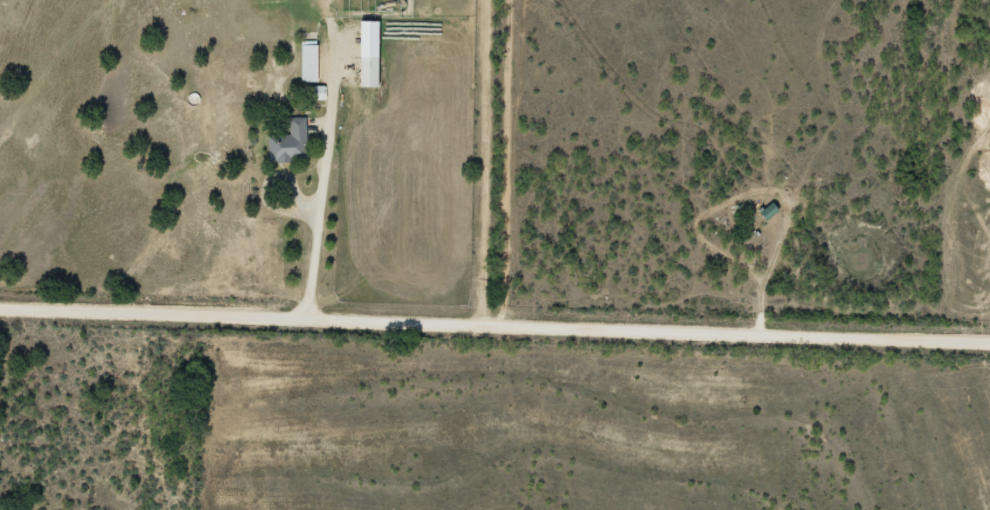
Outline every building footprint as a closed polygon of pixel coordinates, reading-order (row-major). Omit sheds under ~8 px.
[(302,82),(319,82),(319,41),(302,41),(302,82)] [(381,87),(381,57),(363,57),(363,87),(381,87)] [(308,117),(290,118),(291,132),(270,132),(271,162),(309,161),(308,117)] [(763,212),(770,221),(781,211),(774,203),(763,212)]
